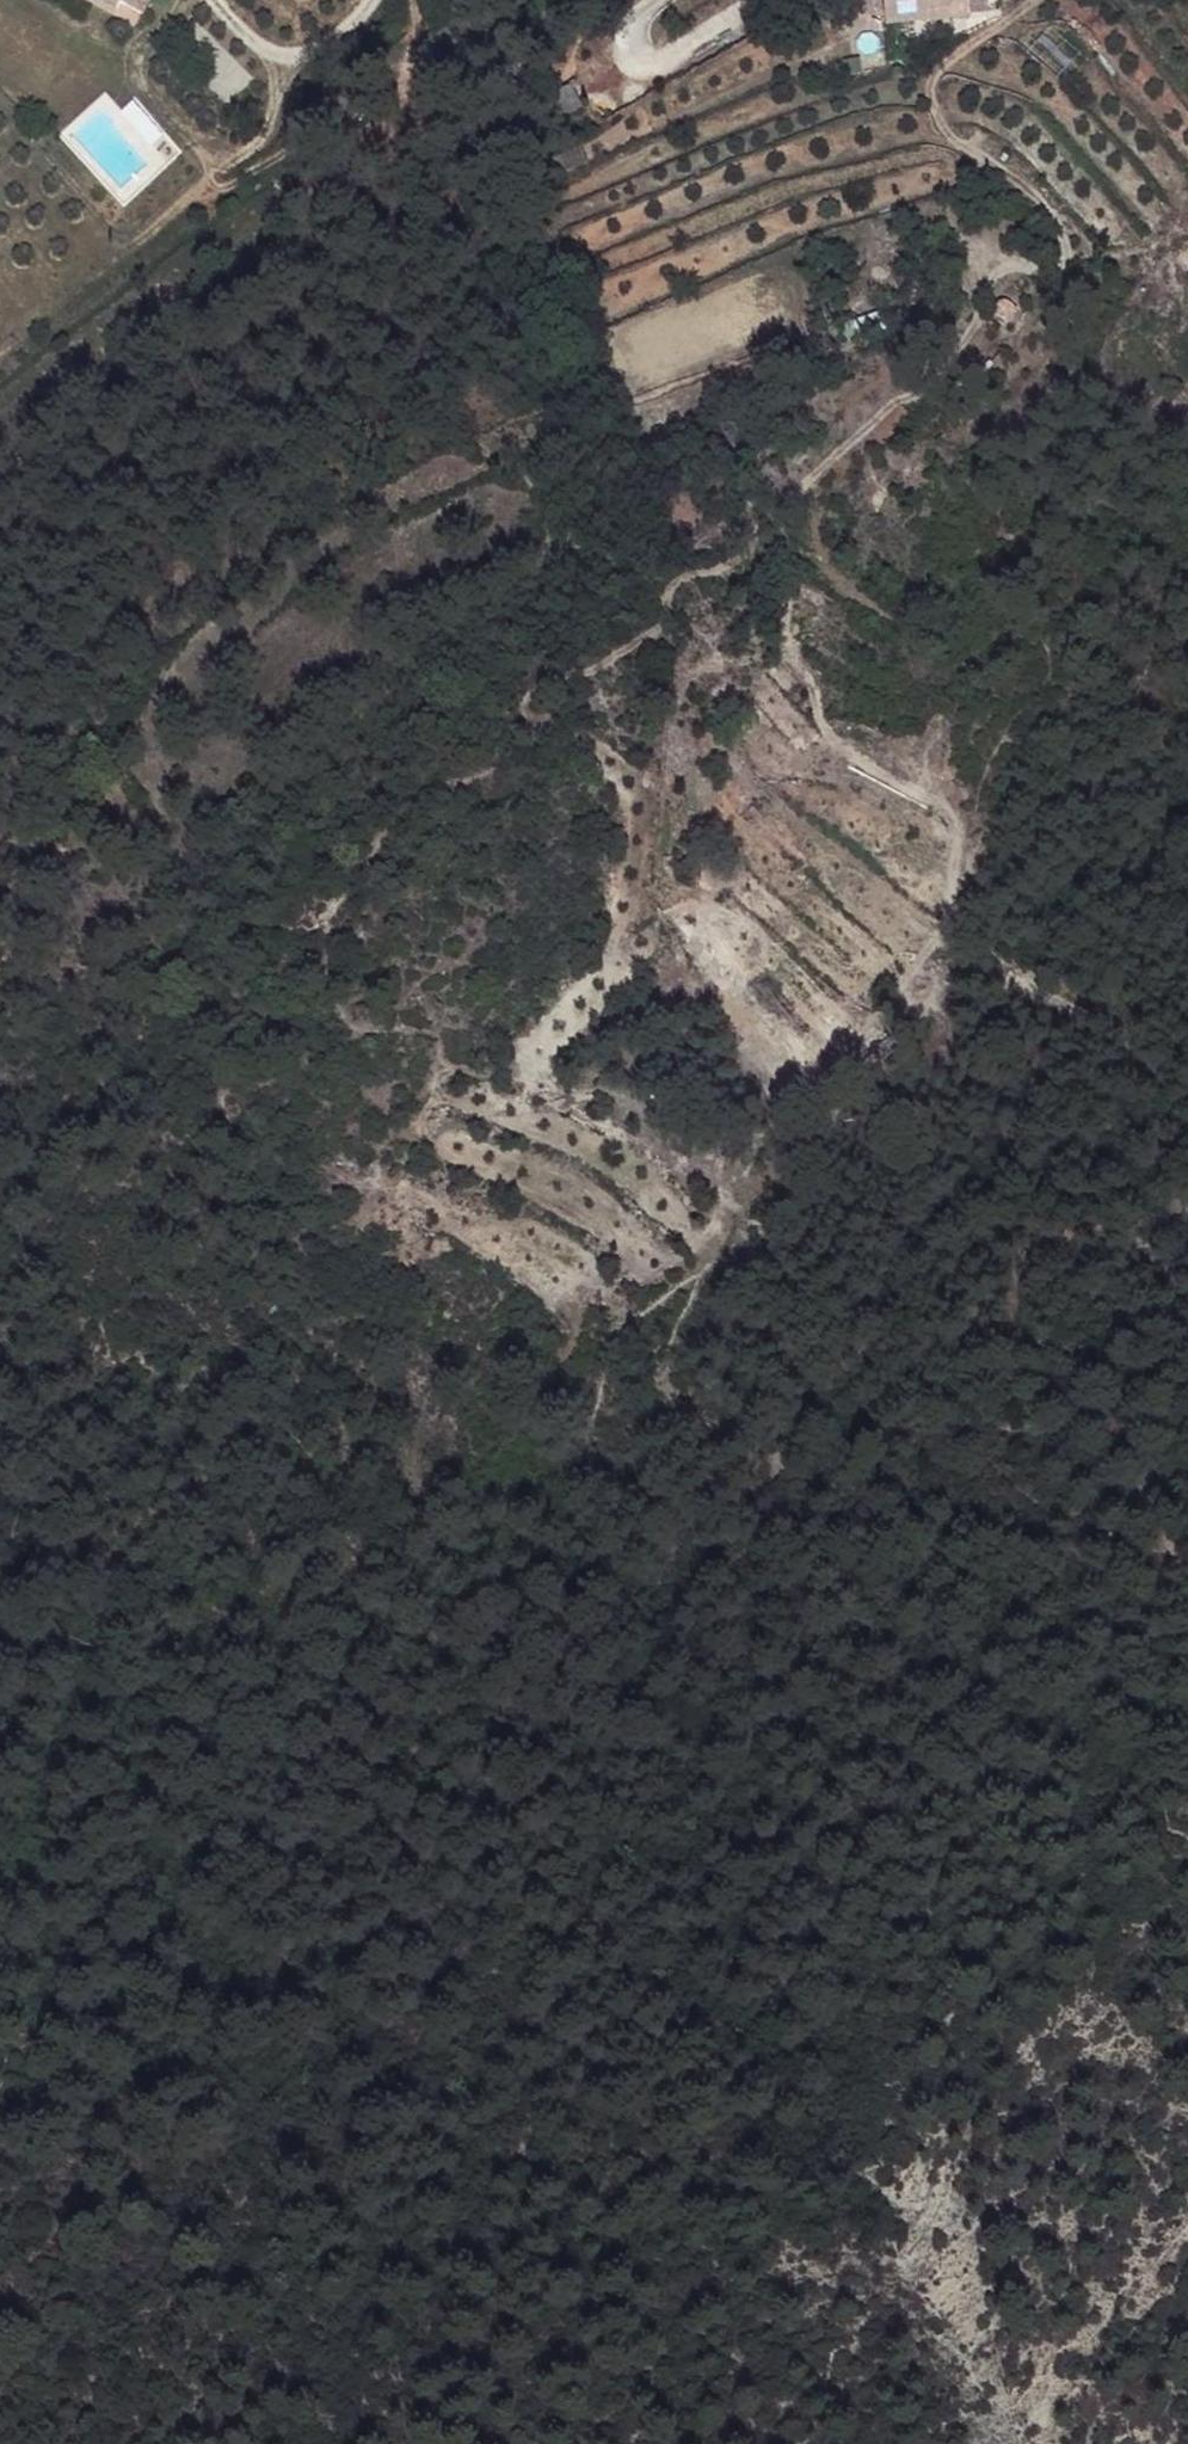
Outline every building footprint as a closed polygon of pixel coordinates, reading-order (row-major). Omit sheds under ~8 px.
[(105,0),(72,0),(101,17),(106,7),(108,2),(105,0)] [(108,2),(106,7),(128,21),(133,14),(154,26),(169,0),(105,0),(108,2)] [(847,12),(932,5),(931,0),(846,0),(847,12)] [(998,311),(1009,319),(1018,307),(1012,302),(1006,300),(998,305),(998,311)]
